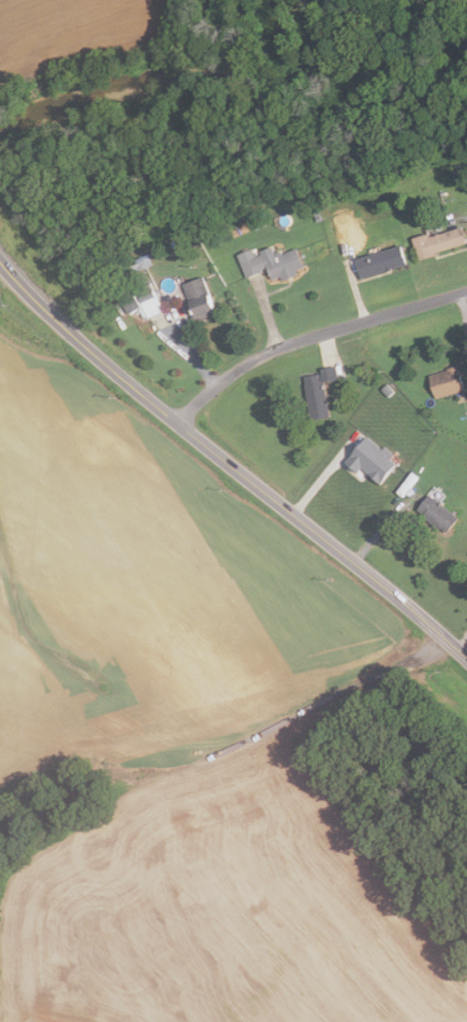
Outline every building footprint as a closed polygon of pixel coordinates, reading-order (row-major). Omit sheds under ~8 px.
[(459,177),(452,180),(449,172),(456,170),(459,177)] [(315,222),(312,212),(318,210),(321,220),(315,222)] [(264,225),(253,230),(250,224),(261,219),(264,225)] [(417,260),(410,238),(426,233),(427,237),(460,226),(465,243),(433,253),(433,255),(417,260)] [(281,280),(279,277),(270,280),(265,267),(260,269),(261,271),(245,277),(236,255),(251,248),(255,256),(260,254),(258,251),(270,246),(273,253),(279,250),(280,254),(294,248),(302,267),(294,270),(296,274),(281,280)] [(359,278),(353,259),(397,246),(403,265),(359,278)] [(152,265),(133,273),(130,265),(135,263),(133,260),(147,254),(152,265)] [(191,322),(183,303),(189,301),(182,283),(201,276),(215,312),(191,322)] [(162,310),(147,317),(133,290),(149,282),(162,310)] [(126,314),(117,301),(129,293),(138,305),(126,314)] [(434,399),(428,375),(445,370),(444,368),(454,365),(461,391),(434,399)] [(309,421),(302,377),(320,374),(320,368),(334,366),(337,380),(322,382),(328,418),(309,421)] [(387,397),(380,390),(386,384),(393,391),(387,397)] [(378,484),(368,476),(369,475),(359,467),(355,472),(344,462),(365,436),(381,449),(383,446),(392,453),(387,459),(394,464),(378,484)] [(445,533),(440,529),(438,531),(421,517),(423,515),(416,509),(428,494),(457,518),(445,533)]
